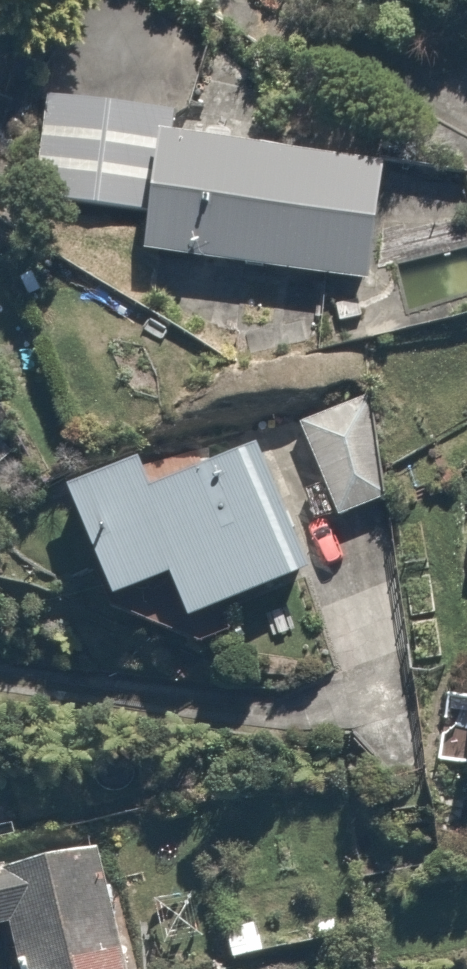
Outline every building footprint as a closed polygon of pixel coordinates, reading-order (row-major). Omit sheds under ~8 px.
[(148,213),(156,114),(49,105),(41,204),(148,213)] [(392,171),(166,144),(152,261),(378,288),(392,171)] [(353,401),(296,423),(333,519),(390,497),(353,401)] [(135,460),(66,489),(118,612),(174,588),(191,629),(311,579),(256,449),(149,494),(135,460)] [(22,968),(125,968),(101,854),(0,875),(0,937),(14,934),(22,968)]
